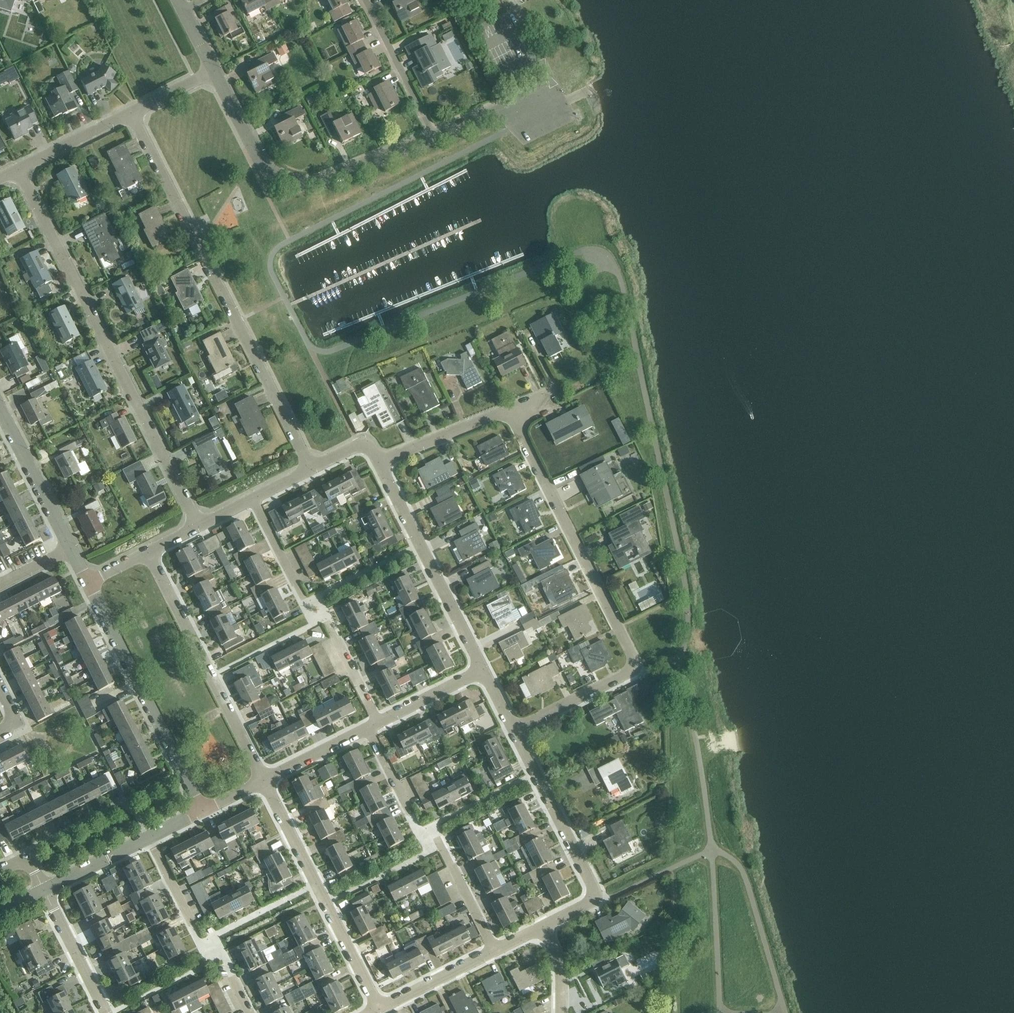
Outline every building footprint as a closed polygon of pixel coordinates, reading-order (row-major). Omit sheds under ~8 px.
[(11,14),(15,0),(0,0),(0,11),(11,14)] [(269,0),(240,0),(248,14),(265,5),(267,9),(273,7),(269,0)] [(333,11),(346,4),(348,3),(347,0),(327,0),(333,11)] [(391,3),(400,21),(412,15),(410,12),(418,8),(414,0),(398,0),(391,3)] [(221,38),(229,34),(232,39),(245,33),(242,27),(237,29),(228,11),(232,10),(229,4),(214,11),(217,17),(215,18),(220,29),(217,30),(221,38)] [(346,4),(333,11),(329,13),(333,22),(350,13),(346,4)] [(348,17),(341,21),(344,26),(351,22),(348,17)] [(357,19),(341,27),(347,38),(343,41),(346,47),(349,53),(364,45),(361,39),(363,38),(362,35),(364,34),(357,19)] [(412,54),(414,53),(421,67),(414,70),(421,85),(426,82),(428,85),(437,81),(436,78),(443,74),(441,70),(450,66),(438,43),(435,45),(429,34),(405,47),(408,53),(411,51),(412,54)] [(280,45),(282,54),(291,52),(289,43),(280,45)] [(364,45),(349,53),(355,65),(359,63),(365,74),(381,66),(377,58),(374,60),(369,50),(367,51),(364,45)] [(267,66),(277,61),(273,52),(256,60),(260,67),(246,74),(255,91),(267,85),(266,83),(274,79),(267,66)] [(112,80),(116,73),(102,66),(98,73),(81,81),(88,96),(105,87),(110,92),(117,86),(112,80)] [(21,79),(17,68),(0,74),(0,82),(1,86),(21,79)] [(78,90),(68,71),(57,77),(62,88),(54,92),(55,94),(45,99),(49,107),(52,107),(56,116),(54,117),(55,117),(64,113),(65,115),(76,109),(69,95),(78,90)] [(381,104),(385,111),(399,104),(387,81),(373,88),(375,91),(368,95),(374,108),(381,104)] [(19,95),(23,103),(31,99),(27,91),(19,95)] [(5,121),(15,140),(24,136),(22,133),(32,128),(31,125),(37,122),(29,106),(17,113),(19,117),(14,120),(13,118),(5,121)] [(294,120),(304,114),(300,106),(284,114),(287,121),(273,128),(282,145),(294,139),(293,136),(301,132),(294,120)] [(335,129),(342,143),(360,134),(354,122),(350,124),(346,116),(334,122),(329,112),(320,116),(328,133),(335,129)] [(137,182),(141,180),(136,171),(135,171),(130,161),(132,160),(123,144),(107,153),(118,174),(116,175),(123,189),(134,183),(135,185),(137,184),(137,182)] [(79,200),(87,196),(73,168),(57,176),(63,186),(65,186),(69,194),(67,195),(72,204),(76,201),(77,203),(80,202),(79,200)] [(9,236),(25,228),(10,199),(5,201),(5,200),(2,201),(2,202),(0,203),(0,219),(9,236)] [(144,232),(152,246),(170,237),(165,227),(164,228),(159,219),(161,218),(155,207),(138,215),(146,231),(144,232)] [(104,215),(98,218),(82,226),(90,242),(92,241),(96,250),(95,251),(99,259),(104,257),(104,258),(107,257),(106,255),(107,255),(110,262),(118,258),(107,235),(113,233),(104,215)] [(3,247),(5,253),(13,249),(11,244),(3,247)] [(46,297),(47,295),(51,293),(46,283),(51,281),(35,251),(20,259),(40,298),(44,296),(46,297)] [(177,296),(184,310),(202,301),(197,291),(196,292),(192,283),(193,282),(187,271),(171,279),(179,295),(177,296)] [(112,285),(118,297),(121,302),(122,301),(124,305),(123,305),(127,314),(131,311),(132,312),(134,311),(136,316),(145,311),(142,306),(143,306),(128,277),(112,285)] [(74,338),(78,335),(63,306),(48,314),(63,344),(71,339),(72,340),(74,339),(74,338)] [(554,337),(563,333),(554,315),(531,327),(538,340),(541,339),(550,359),(562,353),(554,337)] [(153,326),(140,333),(146,345),(143,346),(148,355),(148,356),(149,356),(151,359),(150,360),(155,369),(170,362),(163,348),(166,346),(163,339),(159,341),(156,334),(157,334),(153,326)] [(495,362),(502,377),(526,365),(510,332),(494,340),(503,358),(495,362)] [(208,359),(216,374),(234,364),(229,355),(228,355),(224,346),(225,346),(219,334),(203,342),(211,358),(208,359)] [(12,374),(14,373),(16,379),(29,373),(26,367),(28,366),(17,344),(3,351),(9,363),(7,365),(12,374)] [(474,349),(468,352),(471,357),(477,355),(474,349)] [(445,373),(447,373),(446,376),(460,377),(467,391),(482,383),(466,354),(461,356),(461,358),(461,361),(447,360),(440,364),(445,373)] [(91,360),(75,369),(90,398),(98,394),(99,395),(102,393),(101,392),(106,390),(91,360)] [(45,363),(39,366),(42,373),(49,370),(45,363)] [(409,389),(419,409),(422,414),(440,406),(422,369),(400,378),(406,391),(409,389)] [(28,374),(20,379),(22,384),(31,380),(28,374)] [(337,381),(342,392),(353,387),(347,376),(337,381)] [(55,382),(44,388),(31,395),(33,400),(24,405),(28,412),(26,413),(32,425),(39,421),(42,427),(52,421),(49,416),(44,418),(35,400),(58,389),(55,382)] [(184,386),(168,394),(174,405),(175,404),(179,413),(178,414),(182,422),(184,421),(187,427),(190,425),(193,424),(198,421),(195,416),(198,414),(184,386)] [(368,420),(367,419),(377,414),(379,418),(377,418),(382,429),(395,422),(387,406),(392,404),(389,399),(384,401),(377,386),(369,391),(370,392),(364,395),(365,397),(358,401),(365,414),(358,417),(361,423),(368,420)] [(220,400),(230,396),(226,388),(217,393),(220,400)] [(241,423),(248,437),(266,428),(261,418),(260,419),(256,410),(257,409),(251,398),(235,406),(243,422),(241,423)] [(548,426),(557,443),(592,425),(583,408),(548,426)] [(103,429),(108,427),(110,426),(122,448),(135,441),(123,418),(119,420),(116,413),(99,422),(103,429)] [(221,429),(214,432),(216,438),(218,437),(220,440),(225,437),(221,429)] [(201,439),(193,443),(195,448),(201,460),(202,459),(207,468),(206,469),(210,477),(226,469),(211,440),(216,438),(214,432),(201,439)] [(477,448),(486,466),(508,456),(499,437),(477,448)] [(83,462),(77,465),(70,452),(80,447),(85,456),(90,454),(85,444),(87,443),(85,439),(78,442),(77,441),(59,450),(62,456),(56,459),(66,478),(79,472),(81,476),(88,472),(83,462)] [(622,449),(625,455),(633,452),(630,446),(622,449)] [(420,470),(429,489),(457,475),(451,463),(443,467),(439,458),(428,464),(429,466),(420,470)] [(591,489),(600,507),(620,497),(611,479),(613,479),(606,465),(582,478),(588,491),(591,489)] [(507,491),(511,498),(526,490),(514,467),(493,477),(501,494),(507,491)] [(129,484),(136,481),(136,482),(137,481),(144,494),(144,496),(150,508),(165,500),(159,488),(157,489),(149,474),(143,477),(139,470),(126,476),(129,484)] [(573,478),(581,474),(579,470),(571,474),(573,478)] [(12,484),(6,473),(7,473),(6,472),(0,475),(0,490),(12,484)] [(343,474),(336,478),(345,494),(346,496),(352,493),(353,495),(366,489),(359,476),(353,479),(350,474),(345,477),(343,474)] [(479,476),(473,478),(477,490),(483,488),(479,476)] [(328,494),(321,498),(326,508),(327,508),(328,512),(335,509),(333,505),(339,502),(337,498),(345,494),(336,478),(329,482),(330,485),(324,487),(328,494)] [(102,482),(93,487),(96,493),(105,488),(102,482)] [(3,502),(17,495),(12,484),(0,490),(0,497),(3,502)] [(432,509),(441,527),(462,517),(453,499),(456,497),(453,490),(438,497),(442,504),(432,509)] [(304,495),(296,498),(305,515),(311,511),(313,515),(326,508),(321,498),(314,501),(310,494),(305,497),(304,495)] [(3,502),(8,513),(23,506),(17,495),(3,502)] [(288,514),(274,522),(279,532),(299,522),(297,518),(305,515),(296,498),(289,502),(290,505),(285,508),(288,514)] [(94,511),(102,508),(98,500),(85,507),(88,513),(79,518),(89,538),(104,531),(94,511)] [(535,529),(541,526),(537,518),(536,519),(535,516),(538,514),(531,501),(510,512),(516,523),(520,521),(526,534),(533,530),(534,531),(536,530),(535,529)] [(8,513),(14,525),(29,517),(23,506),(8,513)] [(368,524),(372,531),(388,522),(384,515),(383,516),(380,510),(375,513),(371,506),(359,512),(365,526),(368,524)] [(610,535),(615,545),(610,548),(621,569),(630,564),(624,553),(636,547),(641,556),(651,551),(641,533),(643,531),(639,522),(645,519),(639,508),(621,517),(626,527),(610,535)] [(490,523),(497,519),(495,514),(487,518),(490,523)] [(241,516),(231,522),(233,526),(244,520),(241,516)] [(14,525),(20,536),(34,528),(29,517),(14,525)] [(229,530),(234,540),(247,534),(246,530),(247,530),(243,522),(229,530)] [(314,527),(317,534),(329,530),(326,522),(314,527)] [(388,522),(372,531),(374,535),(371,537),(375,545),(373,546),(376,553),(389,546),(386,539),(393,535),(390,530),(392,529),(388,522)] [(456,542),(465,560),(486,550),(477,532),(479,531),(476,524),(462,531),(465,537),(456,542)] [(34,528),(20,536),(25,547),(40,540),(40,539),(34,528)] [(335,529),(329,532),(332,537),(338,534),(335,529)] [(332,537),(329,532),(322,535),(325,540),(332,537)] [(234,555),(237,561),(251,554),(248,548),(254,545),(251,537),(249,538),(247,534),(234,540),(227,544),(231,550),(237,547),(240,552),(234,555)] [(217,535),(210,538),(216,550),(223,546),(217,535)] [(216,550),(210,538),(203,542),(209,553),(216,550)] [(535,547),(533,543),(519,550),(522,557),(531,553),(539,570),(550,565),(548,561),(560,555),(555,546),(554,544),(551,539),(535,547)] [(489,545),(492,551),(500,548),(497,541),(489,545)] [(4,558),(10,554),(5,543),(0,546),(0,550),(4,558)] [(295,549),(298,554),(309,549),(306,543),(295,549)] [(356,546),(340,554),(347,568),(359,562),(357,559),(361,557),(356,546)] [(182,563),(184,566),(198,559),(192,548),(178,556),(181,563),(182,563)] [(298,554),(301,560),(312,554),(309,549),(298,554)] [(331,552),(326,555),(336,574),(347,568),(340,554),(334,557),(331,552)] [(246,563),(252,575),(264,568),(263,564),(264,564),(260,556),(254,559),(251,554),(237,561),(239,566),(246,563)] [(301,560),(304,566),(314,560),(312,554),(301,560)] [(318,567),(321,572),(324,580),(336,574),(326,555),(321,558),(323,560),(316,563),(318,567)] [(195,575),(198,581),(212,573),(210,568),(204,571),(201,566),(204,564),(201,558),(198,559),(184,566),(186,570),(185,571),(189,579),(195,575)] [(304,566),(307,573),(318,567),(316,563),(314,560),(304,566)] [(469,580),(478,598),(498,588),(489,570),(492,569),(489,561),(475,568),(478,575),(469,580)] [(462,575),(472,572),(470,566),(460,569),(462,575)] [(310,578),(321,572),(318,567),(307,573),(310,578)] [(251,589),(254,594),(268,587),(266,582),(271,579),(267,571),(266,572),(264,568),(252,575),(249,576),(251,582),(254,580),(257,586),(251,589)] [(556,575),(541,582),(544,588),(548,586),(558,605),(567,600),(568,603),(574,599),(573,597),(578,595),(569,576),(570,575),(567,570),(556,575)] [(199,596),(201,600),(215,593),(209,582),(215,579),(212,573),(198,581),(201,586),(195,589),(198,597),(199,596)] [(394,584),(399,595),(413,588),(411,585),(412,584),(408,577),(394,584)] [(54,578),(42,583),(50,598),(61,592),(54,578)] [(58,581),(62,587),(67,584),(64,578),(60,579),(58,581)] [(523,586),(527,594),(533,590),(529,582),(523,586)] [(629,585),(632,592),(639,588),(636,582),(629,585)] [(42,583),(31,589),(39,603),(50,598),(42,583)] [(263,596),(269,608),(281,602),(279,597),(280,597),(277,590),(271,593),(268,587),(254,594),(256,600),(263,596)] [(399,610),(402,615),(416,608),(413,603),(420,600),(416,591),(415,592),(413,588),(399,595),(405,607),(399,610)] [(31,589),(20,595),(28,609),(39,603),(31,589)] [(207,611),(209,617),(229,607),(226,602),(220,590),(215,593),(201,600),(203,604),(202,604),(206,612),(207,611)] [(657,596),(660,603),(665,600),(662,593),(657,596)] [(20,595),(9,600),(17,615),(28,609),(20,595)] [(252,595),(242,599),(245,605),(255,601),(252,595)] [(508,596),(487,606),(491,615),(493,614),(500,630),(505,627),(505,628),(507,627),(507,626),(517,621),(511,611),(515,609),(508,596)] [(639,605),(642,612),(656,605),(653,598),(639,605)] [(0,605),(0,609),(5,620),(17,615),(9,600),(0,605)] [(281,602),(269,608),(261,611),(264,618),(272,614),(276,624),(286,619),(284,614),(288,612),(284,605),(283,605),(281,602)] [(347,617),(349,620),(362,614),(369,611),(365,604),(359,607),(357,603),(342,610),(346,618),(347,617)] [(388,608),(391,613),(399,609),(396,604),(388,608)] [(597,632),(592,622),(593,622),(584,605),(559,618),(564,628),(568,626),(575,640),(586,635),(587,637),(597,632)] [(216,630),(218,634),(232,627),(226,615),(231,612),(229,607),(209,617),(212,622),(211,623),(215,630),(216,630)] [(411,618),(416,629),(430,622),(428,619),(429,618),(425,610),(419,614),(416,608),(402,615),(405,621),(411,618)] [(73,616),(70,609),(58,615),(62,621),(73,616)] [(520,619),(523,625),(536,618),(534,612),(520,619)] [(360,630),(363,635),(377,627),(375,622),(368,625),(362,614),(349,620),(351,624),(350,625),(354,633),(360,630)] [(62,621),(58,615),(48,620),(51,627),(55,625),(62,621)] [(549,616),(538,622),(539,623),(541,627),(552,622),(549,616)] [(65,624),(70,636),(85,628),(80,618),(80,617),(65,624)] [(536,618),(523,625),(525,630),(532,627),(534,631),(541,627),(539,623),(538,622),(536,618)] [(416,650),(419,649),(433,641),(430,636),(437,633),(433,625),(432,626),(430,622),(416,629),(422,641),(416,644),(417,644),(414,646),(416,650)] [(232,627),(218,634),(220,638),(219,638),(223,645),(226,650),(243,641),(241,636),(237,638),(234,632),(240,629),(238,624),(232,627)] [(324,624),(315,628),(319,637),(328,634),(324,624)] [(364,651),(366,654),(379,647),(374,636),(380,633),(377,627),(363,635),(365,640),(359,643),(363,652),(364,651)] [(73,641),(76,647),(91,639),(85,628),(70,636),(62,640),(65,645),(73,641)] [(506,655),(511,664),(524,657),(521,651),(529,647),(522,631),(499,644),(500,644),(504,652),(506,651),(507,655),(506,655)] [(17,644),(15,639),(14,637),(3,643),(6,649),(17,644)] [(76,647),(82,658),(96,651),(91,639),(76,647)] [(427,651),(433,662),(447,655),(445,653),(446,652),(442,644),(436,647),(433,641),(419,649),(421,654),(427,651)] [(612,659),(603,641),(582,651),(579,645),(568,651),(574,664),(585,659),(592,673),(605,666),(603,663),(612,659)] [(314,655),(317,661),(328,655),(324,649),(313,654),(310,648),(307,642),(295,648),(302,661),(314,655)] [(313,654),(324,649),(321,643),(310,648),(313,654)] [(377,664),(379,668),(394,661),(392,656),(386,644),(379,647),(366,654),(368,658),(367,659),(371,667),(377,664)] [(3,655),(9,667),(24,659),(18,648),(3,655)] [(291,667),(302,661),(295,648),(284,653),(291,667)] [(82,658),(87,669),(102,662),(96,651),(82,658)] [(280,673),(291,667),(284,653),(273,659),(280,673)] [(317,661),(319,667),(330,661),(328,655),(317,661)] [(447,655),(433,662),(439,674),(453,666),(450,660),(449,660),(447,655)] [(542,667),(553,662),(550,657),(540,661),(542,667)] [(9,667),(15,678),(29,670),(24,659),(9,667)] [(319,667),(322,672),(333,666),(330,661),(319,667)] [(382,674),(376,677),(380,685),(381,684),(383,688),(396,681),(401,679),(399,675),(395,678),(390,670),(397,667),(394,661),(379,668),(382,674)] [(87,669),(93,680),(107,673),(102,662),(87,669)] [(551,679),(559,675),(553,664),(524,678),(527,684),(521,687),(527,699),(543,691),(544,692),(555,687),(551,679)] [(333,666),(322,672),(325,678),(336,672),(333,666)] [(422,668),(416,671),(421,682),(427,679),(422,668)] [(236,685),(241,696),(255,689),(264,685),(261,679),(252,684),(249,677),(255,675),(252,669),(239,676),(242,681),(236,685)] [(15,678),(20,689),(35,681),(29,670),(15,678)] [(416,671),(408,675),(396,681),(383,688),(385,692),(384,693),(387,700),(389,699),(392,705),(400,700),(398,694),(402,692),(399,686),(410,680),(413,686),(421,682),(416,671)] [(107,673),(93,680),(99,691),(114,684),(113,683),(107,673)] [(338,675),(326,681),(330,688),(341,682),(338,675)] [(20,689),(26,700),(40,693),(35,681),(20,689)] [(306,681),(300,684),(302,689),(309,686),(306,681)] [(646,682),(641,684),(644,692),(650,689),(646,682)] [(302,689),(300,684),(294,687),(296,692),(302,689)] [(254,704),(257,709),(270,703),(267,698),(261,701),(255,689),(241,696),(247,708),(254,704)] [(612,701),(590,712),(597,726),(605,722),(604,720),(617,713),(625,731),(635,726),(635,727),(638,726),(637,725),(643,722),(639,713),(637,714),(632,705),(635,704),(632,699),(628,691),(626,692),(611,699),(612,701)] [(26,700),(32,711),(46,704),(40,693),(26,700)] [(77,702),(80,708),(91,703),(87,696),(77,702)] [(348,699),(337,704),(344,717),(355,712),(348,699)] [(107,708),(113,720),(127,713),(122,702),(122,701),(107,708)] [(80,708),(83,713),(93,708),(91,703),(80,708)] [(257,709),(260,715),(272,708),(270,703),(257,709)] [(46,704),(32,711),(37,722),(52,715),(46,704)] [(308,704),(303,707),(304,708),(306,712),(313,726),(318,723),(321,729),(333,723),(326,710),(314,716),(311,711),(308,704)] [(337,704),(326,710),(333,723),(344,717),(337,704)] [(459,705),(452,708),(459,723),(461,727),(481,717),(480,716),(485,714),(481,706),(477,709),(476,707),(469,711),(465,704),(460,706),(459,705)] [(93,708),(83,713),(86,720),(97,714),(93,708)] [(272,708),(260,715),(262,721),(275,714),(272,708)] [(303,722),(292,727),(298,741),(309,735),(306,729),(313,726),(306,712),(304,708),(298,711),(303,722)] [(443,723),(436,727),(441,737),(454,731),(452,727),(459,723),(452,708),(444,712),(445,714),(439,717),(443,723)] [(113,720),(119,731),(133,724),(127,713),(113,720)] [(276,725),(278,728),(287,746),(298,741),(292,727),(286,730),(282,722),(276,725)] [(119,731),(124,742),(139,735),(133,724),(119,731)] [(419,725),(412,728),(420,743),(419,743),(420,745),(427,742),(428,744),(441,737),(436,727),(429,731),(425,724),(420,727),(419,725)] [(287,746),(278,728),(272,731),(275,735),(269,738),(276,752),(287,746)] [(420,743),(412,728),(404,732),(405,734),(400,737),(403,743),(396,747),(402,758),(414,751),(412,747),(419,743),(420,743)] [(646,729),(636,733),(639,739),(648,734),(646,729)] [(124,742),(130,753),(144,746),(139,735),(124,742)] [(486,752),(490,759),(505,752),(500,743),(498,744),(496,739),(489,742),(485,736),(475,741),(482,754),(486,752)] [(20,746),(9,752),(16,766),(27,761),(28,763),(36,759),(29,746),(22,750),(20,746)] [(130,767),(135,764),(150,757),(144,746),(130,753),(124,756),(130,767)] [(115,761),(123,757),(119,749),(111,753),(115,761)] [(344,758),(350,769),(363,762),(361,759),(363,758),(359,751),(344,758)] [(0,756),(0,762),(5,772),(16,766),(9,752),(0,756)] [(505,752),(490,759),(493,765),(488,768),(495,780),(505,775),(502,769),(509,765),(506,760),(508,759),(505,752)] [(150,757),(135,764),(141,776),(156,768),(156,767),(155,767),(150,757)] [(610,791),(618,787),(623,796),(634,790),(619,760),(602,768),(601,765),(590,771),(596,783),(605,779),(607,783),(606,783),(610,791)] [(447,766),(444,761),(438,764),(440,769),(447,766)] [(349,784),(352,790),(367,782),(364,777),(370,773),(366,765),(365,766),(363,762),(350,769),(355,781),(349,784)] [(334,764),(327,768),(332,778),(339,775),(334,764)] [(133,767),(122,770),(125,779),(136,776),(133,767)] [(332,778),(327,768),(320,771),(325,782),(332,778)] [(105,776),(93,782),(100,796),(111,791),(112,791),(112,790),(117,788),(109,772),(104,774),(105,776)] [(114,775),(119,786),(126,783),(120,772),(114,775)] [(411,778),(413,784),(424,778),(422,773),(411,778)] [(454,780),(454,781),(456,783),(463,797),(474,791),(466,775),(454,780)] [(298,790),(300,794),(319,785),(316,779),(310,782),(307,777),(293,784),(297,791),(298,790)] [(413,784),(416,789),(427,784),(424,778),(413,784)] [(454,781),(443,786),(451,803),(463,797),(456,783),(454,781)] [(93,782),(82,787),(89,802),(100,796),(93,782)] [(361,791),(367,803),(380,796),(378,792),(380,792),(376,784),(369,787),(367,782),(352,790),(354,794),(361,791)] [(416,789),(419,795),(430,789),(427,784),(416,789)] [(308,805),(311,810),(328,802),(319,785),(300,794),(302,798),(300,798),(304,806),(308,805)] [(434,796),(423,802),(427,810),(437,805),(439,809),(451,803),(443,786),(432,792),(434,796)] [(82,787),(71,793),(78,807),(89,802),(82,787)] [(419,795),(423,802),(434,796),(432,792),(430,789),(419,795)] [(23,792),(17,795),(19,800),(30,794),(28,790),(23,792)] [(71,793),(60,798),(67,813),(78,807),(71,793)] [(367,803),(360,806),(366,819),(369,823),(384,816),(381,811),(387,808),(388,807),(387,806),(386,804),(385,801),(384,799),(382,800),(380,796),(367,803)] [(60,798),(49,804),(56,818),(67,813),(60,798)] [(508,827),(515,824),(529,817),(527,813),(528,812),(525,805),(523,806),(521,800),(502,810),(504,815),(510,812),(512,818),(505,821),(508,827)] [(315,824),(317,828),(330,821),(324,810),(330,807),(328,802),(311,810),(313,816),(310,817),(314,825),(315,824)] [(49,804),(38,809),(45,824),(56,818),(49,804)] [(38,809),(27,815),(34,829),(45,824),(38,809)] [(248,809),(240,813),(248,829),(249,829),(251,833),(257,830),(255,826),(260,823),(257,817),(259,816),(256,811),(254,811),(253,809),(249,811),(248,809)] [(234,819),(230,821),(237,835),(248,829),(240,813),(233,817),(234,819)] [(23,835),(16,821),(13,815),(8,818),(11,823),(4,826),(12,841),(12,840),(23,835)] [(27,815),(16,821),(23,835),(34,829),(27,815)] [(378,825),(384,837),(398,830),(395,826),(397,825),(393,818),(386,821),(384,816),(369,823),(371,829),(378,825)] [(623,816),(612,821),(614,825),(624,819),(623,816)] [(513,847),(518,844),(533,836),(529,830),(536,827),(532,820),(531,820),(529,817),(515,824),(521,835),(510,841),(513,847)] [(216,836),(223,850),(228,847),(227,845),(225,841),(237,835),(230,821),(226,823),(225,821),(217,825),(221,834),(216,836)] [(328,837),(330,843),(345,836),(341,829),(335,832),(330,821),(317,828),(319,832),(318,832),(322,841),(328,837)] [(633,841),(631,837),(623,821),(611,826),(616,836),(604,842),(613,859),(631,849),(628,844),(633,841)] [(464,845),(466,849),(485,839),(482,833),(476,836),(473,832),(475,831),(472,826),(457,833),(459,838),(458,839),(462,846),(464,845)] [(199,836),(196,838),(205,858),(212,855),(209,849),(214,846),(217,852),(223,850),(216,836),(211,839),(210,837),(207,830),(198,834),(199,836)] [(398,830),(384,837),(389,848),(404,840),(401,832),(399,833),(398,830)] [(332,858),(334,862),(347,856),(341,844),(347,841),(345,836),(330,843),(333,847),(327,850),(331,859),(332,858)] [(535,841),(533,836),(518,844),(521,849),(522,848),(527,860),(532,857),(546,850),(544,847),(545,846),(542,838),(535,841)] [(191,838),(184,842),(192,858),(196,856),(199,861),(205,858),(196,838),(192,840),(191,838)] [(476,858),(479,864),(494,856),(491,850),(489,845),(488,846),(485,839),(466,849),(468,853),(466,854),(470,861),(476,858)] [(252,848),(255,853),(269,846),(266,841),(252,848)] [(192,858),(184,842),(176,845),(177,848),(173,850),(175,855),(180,864),(182,868),(188,865),(186,861),(192,858)] [(257,859),(272,852),(269,846),(255,853),(257,859)] [(501,860),(509,855),(505,849),(497,854),(501,860)] [(530,873),(533,879),(535,877),(550,869),(547,864),(553,861),(549,853),(548,854),(546,850),(532,857),(538,868),(530,873)] [(266,861),(272,872),(286,866),(284,862),(285,861),(281,853),(274,856),(272,851),(272,852),(257,859),(260,863),(266,861)] [(347,856),(334,862),(336,866),(335,867),(339,874),(352,867),(347,856)] [(501,873),(499,869),(495,862),(496,861),(494,856),(479,864),(482,869),(475,872),(479,880),(481,879),(482,883),(496,876),(496,875),(501,873)] [(518,862),(522,869),(529,864),(526,858),(518,862)] [(124,869),(130,881),(146,873),(140,861),(124,869)] [(109,870),(112,875),(115,874),(114,872),(127,866),(125,862),(109,870)] [(286,866),(272,872),(278,885),(273,887),(275,892),(288,886),(286,881),(293,877),(289,869),(287,870),(286,866)] [(544,879),(550,891),(563,884),(561,880),(563,880),(558,872),(552,874),(550,869),(535,877),(533,879),(535,884),(544,879)] [(423,870),(411,876),(418,889),(430,883),(427,878),(423,870)] [(198,872),(198,871),(187,877),(190,884),(201,878),(198,872)] [(438,872),(427,878),(430,883),(440,877),(438,872)] [(146,873),(130,881),(136,893),(152,885),(146,873)] [(493,890),(496,896),(514,888),(511,882),(507,884),(501,873),(496,875),(496,876),(482,883),(484,886),(483,887),(486,894),(493,890)] [(112,876),(107,878),(112,890),(117,887),(112,876)] [(411,876),(400,882),(407,895),(418,889),(411,876)] [(444,884),(440,877),(430,883),(433,890),(444,884)] [(112,890),(107,878),(102,881),(107,892),(112,890)] [(247,887),(235,892),(243,908),(251,904),(251,902),(255,900),(251,893),(255,891),(250,881),(245,883),(247,887)] [(191,888),(194,893),(205,887),(202,882),(191,888)] [(407,895),(400,882),(389,888),(399,907),(403,905),(402,903),(409,899),(407,895)] [(447,890),(444,884),(433,890),(436,895),(447,890)] [(563,884),(550,891),(556,902),(570,894),(566,886),(565,887),(563,884)] [(73,896),(79,907),(96,898),(90,887),(73,896)] [(194,893),(196,898),(208,893),(205,887),(194,893)] [(498,913),(500,916),(513,909),(512,909),(519,906),(516,900),(510,903),(507,898),(516,893),(514,888),(496,896),(499,902),(492,905),(496,913),(498,913)] [(450,895),(447,890),(436,895),(439,901),(450,895)] [(235,892),(224,898),(231,911),(235,910),(236,911),(243,908),(235,892)] [(196,898),(199,904),(210,898),(208,893),(196,898)] [(352,913),(357,924),(371,918),(366,907),(374,903),(369,893),(352,901),(356,909),(357,911),(352,913)] [(140,903),(146,914),(163,906),(157,894),(140,903)] [(130,895),(118,901),(121,907),(133,901),(130,895)] [(452,901),(450,895),(439,901),(442,906),(452,901)] [(538,897),(531,900),(537,911),(544,908),(538,897)] [(96,898),(79,907),(85,919),(102,910),(96,898)] [(214,906),(217,911),(220,919),(228,915),(227,913),(231,911),(224,898),(213,903),(210,898),(199,904),(203,911),(214,906)] [(537,911),(531,900),(525,903),(530,914),(537,911)] [(107,907),(109,912),(121,907),(118,901),(107,907)] [(133,901),(121,907),(124,912),(135,906),(133,901)] [(454,904),(443,909),(447,916),(457,911),(454,904)] [(632,929),(643,915),(629,905),(620,916),(612,920),(610,917),(599,923),(607,940),(624,931),(623,928),(626,924),(632,929)] [(163,906),(146,914),(152,925),(168,917),(163,906)] [(205,917),(217,911),(214,906),(203,911),(205,917)] [(121,907),(109,912),(112,918),(124,912),(121,907)] [(422,909),(416,913),(419,918),(425,915),(422,909)] [(447,916),(443,909),(438,911),(442,918),(447,916)] [(513,909),(500,916),(501,919),(500,920),(504,928),(518,920),(513,909)] [(131,922),(137,918),(133,911),(127,914),(131,922)] [(419,918),(416,913),(410,916),(412,921),(419,918)] [(295,935),(312,927),(306,915),(289,923),(295,935)] [(370,932),(373,938),(385,932),(383,926),(376,929),(371,918),(357,924),(363,936),(370,932)] [(90,928),(96,940),(113,931),(107,920),(90,928)] [(30,972),(35,970),(39,978),(55,970),(49,959),(44,962),(38,952),(44,949),(31,921),(15,929),(25,950),(20,953),(30,972)] [(451,928),(453,932),(460,945),(471,940),(462,922),(451,928)] [(284,955),(287,961),(309,949),(306,944),(318,939),(312,927),(295,935),(301,946),(284,955)] [(158,936),(164,948),(180,940),(174,928),(158,936)] [(135,935),(138,940),(149,934),(147,929),(135,935)] [(114,946),(116,951),(138,940),(135,935),(124,940),(122,934),(116,937),(113,931),(96,940),(102,952),(114,946)] [(376,944),(388,937),(385,932),(373,938),(376,944)] [(453,932),(442,938),(449,951),(460,945),(453,932)] [(427,936),(421,939),(429,953),(434,950),(438,957),(449,951),(442,938),(440,933),(429,939),(427,936)] [(17,934),(7,939),(10,945),(20,939),(17,934)] [(149,934),(138,940),(140,946),(152,940),(149,934)] [(388,937),(376,944),(379,950),(391,943),(388,937)] [(419,949),(408,955),(415,968),(426,963),(422,957),(429,953),(421,939),(415,942),(419,949)] [(107,962),(113,974),(130,965),(124,954),(140,946),(138,940),(116,951),(119,956),(107,962)] [(180,940),(164,948),(169,959),(186,951),(180,940)] [(239,948),(245,960),(262,952),(256,940),(239,948)] [(306,957),(312,969),(329,960),(323,948),(311,954),(309,949),(287,961),(289,966),(306,957)] [(617,960),(595,971),(603,987),(616,981),(619,986),(628,981),(622,969),(630,965),(626,956),(625,956),(623,950),(614,955),(617,960)] [(262,952),(245,960),(251,972),(267,963),(262,952)] [(269,962),(272,968),(287,961),(284,955),(269,962)] [(403,974),(396,960),(394,955),(387,959),(389,964),(387,965),(394,979),(403,974)] [(408,955),(396,960),(403,974),(415,968),(408,955)] [(329,960),(312,969),(318,980),(335,972),(329,960)] [(149,963),(153,971),(158,969),(154,961),(149,963)] [(275,973),(289,966),(287,961),(272,968),(275,973)] [(511,971),(521,991),(545,978),(538,964),(524,970),(525,972),(521,973),(518,967),(511,971)] [(130,965),(113,974),(119,986),(128,981),(131,987),(146,979),(142,972),(135,975),(130,965)] [(482,982),(492,1002),(509,994),(505,987),(503,983),(504,982),(500,972),(493,975),(493,976),(482,982)] [(256,982),(262,993),(278,985),(273,974),(256,982)] [(572,981),(574,988),(587,986),(585,978),(572,981)] [(203,981),(191,987),(198,1001),(210,995),(212,1000),(224,995),(220,988),(209,994),(206,988),(203,981)] [(217,982),(206,988),(209,994),(220,988),(217,982)] [(318,996),(317,993),(318,993),(312,982),(285,996),(291,1007),(309,997),(310,1000),(318,996)] [(323,990),(329,1002),(346,994),(340,982),(323,990)] [(278,985),(262,993),(268,1005),(284,997),(278,985)] [(53,1012),(60,1012),(71,1008),(63,993),(66,992),(63,986),(54,991),(52,987),(38,994),(43,1003),(47,1001),(53,1012)] [(180,992),(187,1006),(190,1012),(191,1012),(202,1008),(198,1001),(191,987),(180,992)] [(450,998),(457,1012),(483,1012),(481,1008),(477,1010),(473,1000),(469,1002),(464,991),(456,995),(455,994),(453,995),(454,996),(450,998)] [(180,992),(169,997),(176,1011),(172,1012),(183,1012),(181,1009),(187,1006),(180,992)] [(329,1002),(335,1012),(336,1012),(351,1005),(346,994),(329,1002)] [(152,998),(155,1004),(161,1001),(158,995),(152,998)] [(224,995),(212,1000),(215,1006),(226,1000),(224,995)] [(226,1000),(215,1006),(218,1012),(229,1006),(226,1000)] [(525,1012),(527,1012),(533,1010),(538,1007),(534,1000),(522,1007),(525,1012)]
